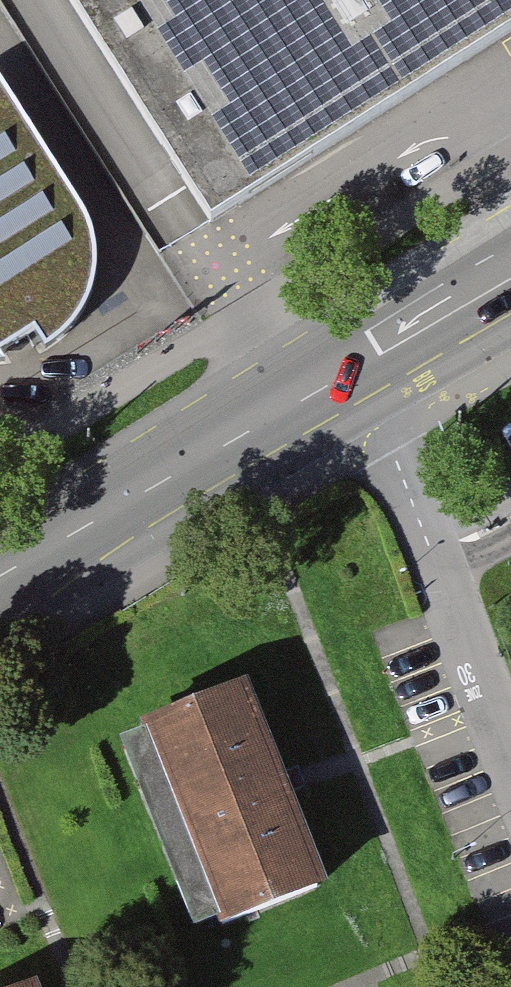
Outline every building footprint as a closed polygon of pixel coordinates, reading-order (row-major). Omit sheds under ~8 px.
[(213,231),(510,41),(510,0),(66,0),(213,231)] [(36,330),(48,349),(76,322),(88,296),(95,271),(94,242),(83,216),(0,82),(0,353),(36,330)] [(246,686),(146,725),(224,927),(325,888),(246,686)]
